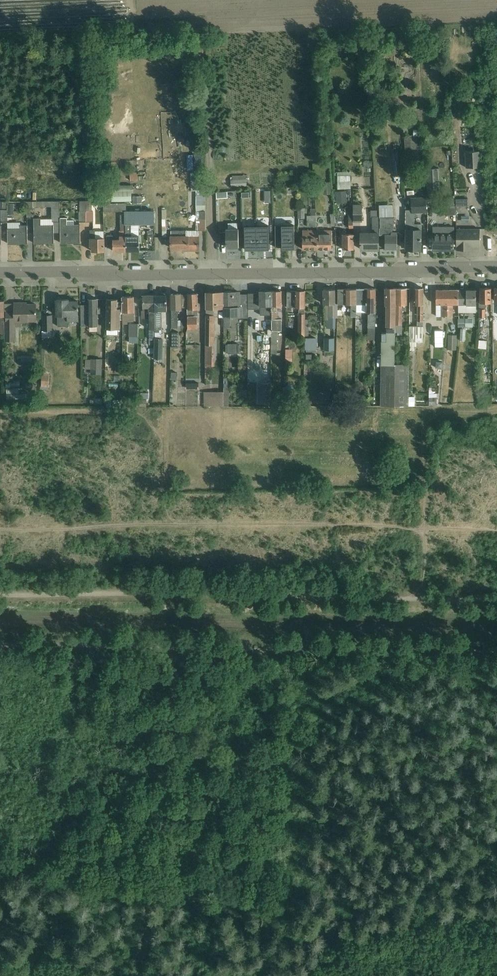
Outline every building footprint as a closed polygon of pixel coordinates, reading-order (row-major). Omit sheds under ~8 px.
[(413,135),(399,135),(400,147),(414,147),(413,135)] [(206,211),(204,211),(203,196),(205,195),(205,178),(203,158),(202,158),(202,144),(196,145),(197,159),(198,175),(191,175),(191,191),(196,191),(197,196),(196,196),(196,219),(198,219),(199,230),(205,230),(205,219),(206,219),(206,211)] [(480,151),(465,151),(466,167),(481,167),(480,151)] [(438,170),(427,171),(428,193),(440,192),(438,170)] [(232,179),(231,180),(231,186),(247,186),(246,175),(232,176),(232,179)] [(350,175),(337,176),(338,189),(351,189),(350,175)] [(324,181),(323,181),(324,194),(331,194),(330,181),(324,181)] [(112,186),(112,202),(133,201),(132,185),(112,186)] [(411,210),(406,210),(405,224),(406,224),(406,249),(421,249),(421,224),(415,224),(415,212),(426,212),(425,197),(410,198),(411,210)] [(56,201),(46,201),(46,207),(52,207),(52,208),(52,219),(52,222),(54,222),(60,222),(60,218),(60,201),(56,201)] [(127,203),(103,204),(104,211),(127,211),(127,203)] [(353,204),(353,222),(362,222),(362,204),(353,204)] [(455,205),(446,206),(447,215),(455,215),(455,205)] [(147,211),(125,211),(126,214),(126,251),(139,251),(139,239),(139,223),(154,223),(154,211),(147,211)] [(311,216),(307,216),(307,227),(317,227),(316,212),(311,212),(311,216)] [(126,251),(126,214),(120,214),(121,231),(119,231),(120,239),(113,239),(113,235),(107,235),(107,248),(113,248),(113,251),(126,251)] [(369,235),(361,235),(361,249),(379,249),(378,221),(378,216),(377,216),(372,216),(372,221),(373,232),(368,232),(369,235)] [(42,218),(34,218),(34,228),(34,243),(54,242),(54,226),(47,226),(47,219),(42,219),(42,218)] [(68,218),(60,218),(60,222),(60,227),(61,242),(81,242),(80,224),(75,224),(74,220),(68,220),(68,218)] [(379,228),(379,236),(385,236),(385,249),(397,249),(397,233),(394,232),(394,218),(380,218),(380,228),(379,228)] [(21,227),(8,227),(8,243),(27,243),(27,224),(21,225),(21,227)] [(257,225),(244,226),(245,240),(245,250),(250,249),(257,249),(257,240),(257,225)] [(269,225),(257,225),(257,240),(257,249),(262,249),(269,249),(269,239),(269,225)] [(281,225),(275,225),(275,239),(275,247),(278,247),(282,247),(282,249),(288,249),(294,249),(294,238),(294,225),(286,225),(281,225)] [(454,226),(432,226),(432,235),(432,250),(454,250),(454,235),(454,226)] [(226,247),(239,247),(238,228),(226,229),(226,232),(220,232),(220,244),(226,244),(226,247)] [(104,231),(96,231),(96,229),(90,230),(90,246),(93,246),(93,251),(105,251),(104,238),(104,231)] [(480,247),(480,229),(456,229),(456,250),(471,250),(471,247),(480,247)] [(187,231),(187,237),(171,237),(171,248),(188,248),(188,250),(199,250),(199,237),(198,238),(198,231),(187,231)] [(317,231),(302,231),(303,249),(317,249),(317,231)] [(331,231),(317,231),(317,249),(332,249),(331,231)] [(343,249),(354,249),(354,234),(346,234),(346,231),(340,231),(340,243),(343,243),(343,249)] [(395,332),(395,288),(385,288),(385,305),(387,305),(386,333),(382,333),(381,406),(408,406),(409,364),(395,364),(395,332)] [(395,288),(395,332),(402,332),(402,304),(407,304),(407,288),(395,288)] [(409,341),(409,350),(414,350),(414,345),(417,345),(416,342),(423,342),(423,326),(424,305),(424,289),(414,288),(414,304),(417,305),(417,308),(415,308),(415,314),(417,314),(417,321),(417,326),(410,326),(409,341)] [(479,302),(479,317),(485,317),(485,302),(491,302),(491,288),(479,288),(479,302)] [(335,289),(324,290),(324,304),(329,304),(329,320),(327,320),(327,327),(334,327),(334,317),(337,317),(337,304),(338,303),(335,303),(335,289)] [(356,289),(338,289),(338,303),(337,304),(350,304),(350,316),(356,316),(356,312),(356,308),(356,289)] [(375,289),(356,289),(356,308),(356,312),(369,312),(369,314),(368,314),(368,333),(368,339),(375,339),(375,333),(375,312),(376,304),(375,289)] [(447,316),(447,290),(436,290),(436,316),(447,316)] [(458,304),(458,290),(447,290),(447,316),(452,316),(452,304),(458,304)] [(458,290),(458,304),(458,312),(476,312),(476,290),(458,290)] [(225,292),(223,293),(223,307),(223,316),(224,316),(224,328),(227,328),(230,328),(230,318),(230,316),(240,316),(242,316),(242,312),(242,306),(240,306),(240,294),(240,292),(233,292),(231,292),(231,291),(225,291),(225,292)] [(260,315),(271,315),(271,306),(272,306),(272,291),(260,291),(260,293),(248,293),(248,309),(260,309),(260,315)] [(281,291),(272,291),(272,306),(272,331),(271,353),(276,353),(277,330),(281,330),(281,318),(277,318),(277,306),(281,305),(281,291)] [(299,307),(299,337),(304,337),(304,335),(305,329),(305,318),(305,291),(287,291),(287,307),(299,307)] [(188,295),(187,295),(187,307),(188,307),(188,309),(187,309),(188,328),(197,328),(197,318),(197,311),(197,309),(198,308),(198,293),(188,294),(188,295)] [(219,293),(206,293),(206,307),(206,331),(205,364),(209,364),(211,365),(211,355),(216,355),(216,315),(219,315),(219,307),(223,307),(223,293),(219,293)] [(187,307),(187,295),(181,295),(181,294),(171,294),(172,327),(177,327),(176,309),(181,309),(181,307),(187,307)] [(143,311),(142,311),(142,318),(149,318),(149,329),(149,339),(155,339),(155,338),(155,329),(155,328),(155,295),(143,295),(143,307),(143,311)] [(167,295),(155,295),(155,328),(155,329),(161,330),(161,328),(161,311),(167,310),(167,295)] [(123,302),(123,319),(123,323),(127,323),(127,321),(133,321),(133,311),(134,311),(134,296),(123,296),(123,302)] [(123,319),(123,302),(118,302),(118,299),(107,298),(107,329),(120,329),(120,319),(123,319)] [(81,326),(99,326),(99,299),(88,299),(89,305),(81,305),(81,326)] [(69,327),(69,321),(79,320),(78,301),(68,301),(68,300),(57,300),(57,316),(58,316),(58,327),(69,327)] [(7,326),(6,326),(6,341),(15,341),(15,326),(22,326),(22,321),(37,321),(37,305),(22,305),(22,303),(14,303),(14,312),(7,312),(7,326)] [(52,331),(52,315),(43,315),(44,331),(52,331)] [(138,336),(139,323),(130,323),(129,336),(138,336)] [(435,346),(443,346),(443,330),(435,330),(435,346)] [(447,350),(456,350),(457,334),(448,334),(447,350)] [(317,336),(304,336),(304,337),(304,338),(304,347),(317,347),(317,336)] [(325,336),(324,347),(334,347),(334,336),(325,336)] [(481,346),(482,338),(473,337),(473,346),(481,346)] [(155,338),(155,339),(154,359),(163,359),(163,338),(161,338),(155,338)] [(235,341),(221,340),(221,352),(234,353),(235,341)] [(103,357),(91,357),(91,369),(103,369),(103,357)] [(431,358),(430,365),(438,366),(438,358),(431,358)] [(271,382),(259,382),(259,402),(271,402),(271,382)] [(199,404),(219,405),(219,390),(199,389),(199,404)] [(107,408),(121,407),(121,399),(107,399),(107,408)]
